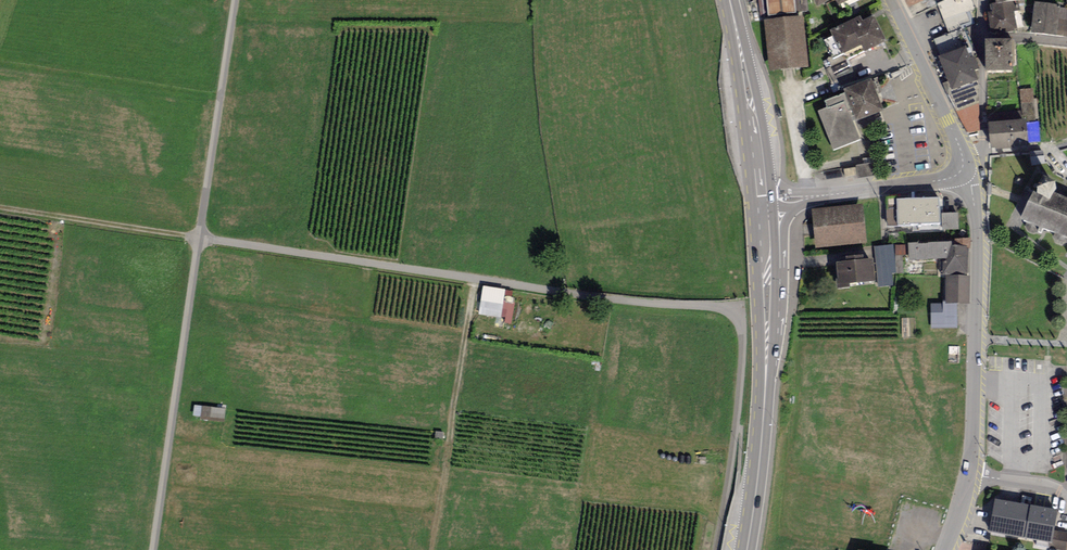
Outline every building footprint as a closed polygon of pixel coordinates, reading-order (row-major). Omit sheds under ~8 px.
[(767,17),(795,14),(793,0),(765,0),(767,17)] [(909,9),(927,0),(904,0),(909,9)] [(939,57),(965,48),(969,59),(973,57),(977,56),(966,27),(975,24),(970,11),(975,9),(971,0),(947,0),(938,4),(949,34),(933,40),(939,57)] [(986,7),(991,33),(1015,28),(1012,12),(1018,11),(1017,3),(1023,2),(1023,0),(995,0),(996,5),(986,7)] [(1060,7),(1035,3),(1031,35),(1055,38),(1060,7)] [(803,17),(764,22),(769,73),(809,68),(803,17)] [(860,18),(830,33),(842,58),(861,48),(864,54),(886,43),(873,17),(862,23),(860,18)] [(1012,43),(987,43),(987,72),(1013,72),(1012,43)] [(969,59),(965,48),(939,57),(948,81),(951,89),(977,80),(974,71),(978,70),(973,57),(969,59)] [(951,89),(948,81),(943,83),(968,131),(980,130),(979,84),(977,80),(951,89)] [(827,112),(820,115),(835,150),(860,140),(853,123),(883,111),(871,81),(842,92),(843,95),(824,103),(827,112)] [(1035,88),(1024,88),(1024,108),(1035,108),(1035,88)] [(1024,120),(990,123),(991,146),(1026,144),(1024,120)] [(1041,142),(1041,120),(1029,120),(1029,141),(1041,142)] [(1044,164),(1043,153),(1028,154),(1029,164),(1044,164)] [(857,165),(860,177),(876,173),(874,162),(857,165)] [(1032,195),(1022,220),(1054,233),(1053,236),(1056,243),(1063,245),(1066,244),(1066,201),(1056,196),(1058,191),(1042,184),(1037,196),(1032,195)] [(940,199),(896,201),(898,229),(941,227),(940,199)] [(863,206),(812,211),(816,250),(867,244),(863,206)] [(955,244),(906,246),(907,265),(939,264),(939,280),(942,280),(943,308),(970,307),(969,278),(967,278),(966,249),(970,249),(969,241),(954,242),(955,244)] [(895,244),(877,245),(879,286),(896,286),(895,244)] [(874,261),(834,264),(837,291),(850,290),(849,287),(877,285),(874,261)] [(516,302),(505,302),(507,287),(484,285),(481,315),(514,318),(516,302)] [(226,410),(202,406),(200,421),(224,425),(226,410)] [(443,433),(434,432),(433,439),(442,440),(443,433)] [(1056,513),(995,501),(988,538),(1006,541),(1007,537),(1050,545),(1053,531),(1056,513)] [(1053,531),(1050,545),(1049,549),(1053,549),(1065,549),(1066,542),(1066,534),(1053,531)]
